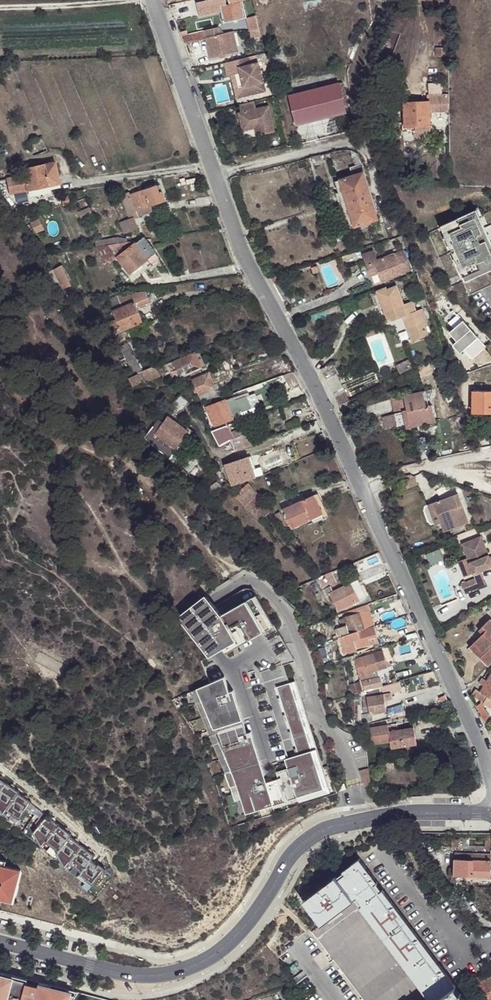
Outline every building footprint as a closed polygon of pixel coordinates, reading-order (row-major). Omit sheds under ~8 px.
[(195,5),(196,11),(200,10),(201,18),(217,14),(216,9),(220,8),(224,24),(247,18),(243,1),(245,0),(229,0),(230,5),(227,6),(226,0),(217,0),(195,5)] [(193,10),(183,12),(185,18),(194,16),(193,10)] [(210,58),(233,52),(228,33),(221,35),(219,27),(203,31),(210,58)] [(203,41),(201,32),(182,37),(185,43),(191,41),(192,44),(203,41)] [(228,33),(233,52),(237,51),(232,32),(228,33)] [(245,57),(227,62),(231,75),(232,75),(241,72),(247,95),(266,90),(258,61),(247,64),(245,57)] [(241,72),(232,75),(238,97),(247,95),(241,72)] [(339,82),(291,94),(299,122),(347,110),(339,82)] [(431,114),(449,113),(449,96),(431,97),(431,102),(431,114)] [(253,101),(238,105),(241,112),(238,113),(242,128),(257,123),(260,134),(275,130),(268,104),(255,108),(253,101)] [(406,103),(407,131),(414,131),(423,130),(432,130),(431,114),(431,102),(406,103)] [(257,123),(242,128),(243,131),(254,128),(257,135),(260,134),(257,123)] [(354,152),(350,150),(352,157),(356,166),(361,165),(358,157),(355,154),(354,152)] [(311,164),(320,162),(318,156),(310,158),(311,164)] [(47,176),(57,174),(55,163),(26,169),(27,178),(30,190),(49,186),(47,176)] [(361,165),(356,166),(349,169),(352,177),(363,174),(365,173),(363,169),(361,165)] [(59,183),(57,174),(47,176),(49,186),(59,183)] [(370,197),(363,174),(352,177),(340,181),(347,204),(370,197)] [(30,190),(27,178),(12,182),(15,191),(15,192),(23,191),(30,190)] [(334,183),(342,206),(347,204),(340,181),(334,183)] [(8,192),(15,191),(12,182),(6,183),(8,192)] [(122,194),(130,219),(130,220),(135,218),(139,217),(153,212),(150,204),(149,201),(156,198),(157,201),(161,200),(156,186),(144,190),(136,192),(130,194),(129,192),(122,194)] [(61,195),(64,205),(70,203),(67,193),(61,195)] [(378,220),(370,197),(347,204),(355,228),(378,220)] [(347,204),(342,206),(350,229),(355,228),(347,204)] [(465,280),(490,268),(490,246),(475,211),(441,227),(465,280)] [(130,219),(125,221),(120,222),(124,234),(138,229),(135,218),(130,220),(130,219)] [(44,229),(40,220),(33,223),(37,232),(44,229)] [(96,238),(96,248),(107,246),(118,244),(129,243),(128,237),(117,235),(96,238)] [(404,237),(395,239),(398,247),(406,245),(404,237)] [(107,246),(96,248),(101,260),(111,256),(114,255),(115,255),(116,255),(117,258),(136,244),(148,259),(156,253),(146,240),(129,243),(118,244),(107,246)] [(129,274),(148,259),(136,244),(117,258),(129,274)] [(404,248),(395,251),(403,274),(411,271),(404,248)] [(403,274),(395,251),(376,257),(374,251),(365,254),(374,284),(403,274)] [(148,259),(150,263),(151,264),(159,256),(156,253),(148,259)] [(69,280),(61,265),(54,268),(53,269),(60,284),(69,280)] [(274,276),(269,277),(282,301),(286,299),(278,283),(277,283),(274,276)] [(421,310),(416,312),(412,302),(403,305),(397,287),(388,290),(387,288),(377,291),(387,319),(392,321),(406,316),(407,319),(404,320),(411,342),(427,337),(422,323),(425,322),(421,310)] [(108,300),(112,310),(135,302),(137,307),(150,302),(147,293),(118,296),(117,298),(108,300)] [(135,302),(112,310),(116,319),(120,327),(121,331),(143,322),(137,307),(135,302)] [(120,327),(116,319),(108,322),(112,330),(120,327)] [(477,337),(462,319),(448,331),(457,340),(464,348),(477,337)] [(378,328),(364,333),(366,338),(380,332),(378,328)] [(464,348),(457,340),(452,345),(459,352),(464,348)] [(126,344),(119,348),(127,362),(134,359),(126,344)] [(198,352),(193,355),(200,368),(205,365),(198,352)] [(167,365),(171,373),(175,371),(179,378),(200,369),(200,368),(193,355),(167,365)] [(127,362),(129,366),(132,370),(138,367),(134,359),(127,362)] [(397,366),(401,374),(414,368),(410,360),(397,366)] [(333,364),(321,369),(325,379),(336,375),(338,374),(333,364)] [(159,365),(154,367),(160,377),(165,374),(159,365)] [(160,377),(154,367),(141,374),(145,382),(147,384),(160,377)] [(291,385),(298,381),(293,372),(286,375),(291,385)] [(199,395),(201,395),(215,388),(209,374),(193,381),(194,383),(199,395)] [(133,387),(140,383),(137,375),(130,380),(133,387)] [(215,388),(201,395),(204,403),(219,395),(215,388)] [(410,423),(435,417),(432,406),(434,405),(431,390),(404,396),(403,392),(389,395),(393,411),(395,422),(396,426),(405,424),(410,423)] [(473,391),(473,404),(473,409),(473,413),(490,413),(490,391),(473,391)] [(345,393),(335,399),(338,405),(349,400),(345,393)] [(181,394),(179,397),(187,405),(190,402),(181,394)] [(187,405),(179,397),(172,405),(174,408),(180,413),(187,405)] [(354,410),(351,399),(349,400),(338,405),(342,413),(354,410)] [(209,407),(211,411),(215,426),(234,419),(228,405),(227,401),(210,407),(209,407)] [(228,405),(234,419),(242,417),(236,402),(228,405)] [(163,423),(156,433),(149,442),(164,453),(169,457),(188,432),(168,416),(163,423)] [(436,421),(435,417),(410,423),(405,424),(406,428),(436,421)] [(151,430),(156,433),(163,423),(159,419),(151,430)] [(232,453),(255,444),(249,433),(245,434),(244,426),(243,421),(212,432),(219,447),(232,453)] [(249,459),(226,467),(233,488),(257,479),(249,459)] [(190,478),(177,465),(173,469),(186,482),(190,478)] [(412,476),(400,479),(405,491),(418,486),(414,478),(412,476)] [(220,487),(217,482),(205,491),(209,495),(220,487)] [(259,523),(270,514),(256,498),(257,497),(248,487),(236,497),(259,523)] [(312,520),(317,517),(323,514),(315,495),(303,501),(312,520)] [(434,504),(442,525),(445,533),(469,524),(458,495),(434,504)] [(292,529),(312,520),(303,501),(283,510),(292,529)] [(436,527),(442,525),(434,504),(429,506),(436,527)] [(280,513),(276,515),(283,530),(287,528),(280,513)] [(482,572),(490,568),(490,560),(482,537),(462,545),(470,565),(474,574),(482,572)] [(307,553),(303,549),(299,552),(302,557),(307,553)] [(466,578),(474,574),(470,565),(463,567),(466,578)] [(487,585),(482,572),(474,574),(475,579),(479,588),(487,585)] [(333,574),(321,579),(325,588),(333,584),(335,586),(338,585),(333,574)] [(465,594),(479,588),(475,579),(461,584),(465,594)] [(358,582),(351,586),(360,602),(366,599),(358,582)] [(331,588),(323,591),(327,600),(332,597),(339,612),(360,602),(351,586),(334,594),(331,588)] [(220,606),(211,594),(182,614),(211,655),(225,648),(228,653),(278,626),(261,594),(259,592),(257,590),(254,589),(252,589),(251,589),(248,590),(220,606)] [(319,604),(323,602),(318,593),(314,595),(319,604)] [(366,607),(347,614),(348,619),(345,621),(348,627),(350,635),(364,630),(366,630),(373,627),(366,607)] [(483,627),(487,631),(483,636),(470,648),(489,667),(490,665),(490,620),(483,627)] [(338,631),(341,639),(343,638),(344,637),(350,635),(348,627),(344,628),(338,631)] [(366,630),(364,630),(368,639),(376,637),(373,627),(366,630)] [(483,627),(479,632),(483,636),(487,631),(483,627)] [(343,638),(346,646),(348,651),(356,649),(356,650),(369,645),(368,639),(364,630),(350,635),(344,637),(343,638)] [(376,637),(368,639),(369,645),(378,642),(376,637)] [(384,670),(380,654),(364,659),(368,674),(369,674),(384,670)] [(368,674),(364,659),(360,660),(355,662),(361,679),(369,678),(369,674),(368,674)] [(225,675),(193,691),(229,781),(235,800),(241,798),(245,812),(311,792),(312,795),(330,790),(329,789),(338,786),(337,781),(328,783),(296,682),(278,688),(298,755),(285,759),(287,766),(275,769),(277,775),(266,779),(250,730),(247,731),(234,689),(230,690),(225,675)] [(485,686),(482,691),(479,696),(478,697),(485,701),(484,702),(490,706),(490,677),(488,681),(485,686)] [(362,681),(348,685),(352,697),(362,693),(365,693),(365,691),(363,684),(362,681)] [(373,681),(363,684),(365,691),(375,688),(373,681)] [(399,683),(389,687),(391,695),(401,692),(399,683)] [(348,685),(343,687),(346,698),(352,697),(348,685)] [(365,693),(362,693),(361,716),(362,724),(371,721),(370,714),(368,699),(383,696),(382,687),(366,693),(365,693)] [(389,687),(382,687),(383,696),(391,695),(389,687)] [(368,699),(370,714),(386,712),(384,701),(383,696),(368,699)] [(477,707),(485,723),(490,715),(481,703),(477,707)] [(371,745),(389,742),(390,742),(389,732),(388,726),(368,729),(370,740),(371,745)] [(391,750),(404,748),(416,746),(413,729),(389,732),(390,742),(389,742),(391,750)] [(394,769),(394,761),(383,761),(383,769),(394,769)] [(369,768),(360,770),(364,785),(370,784),(369,768)] [(9,807),(22,816),(33,801),(21,792),(22,791),(0,775),(0,800),(9,807)] [(0,800),(0,803),(5,811),(9,807),(0,800)] [(73,833),(49,813),(35,830),(47,840),(60,850),(59,851),(83,871),(79,875),(87,880),(89,879),(94,883),(107,868),(100,862),(99,864),(96,862),(93,859),(96,854),(72,835),(73,833)] [(47,840),(35,830),(42,846),(47,840)] [(336,877),(353,900),(377,882),(359,858),(342,871),(343,873),(336,877)] [(15,906),(23,872),(4,865),(5,861),(0,860),(0,902),(15,906)] [(490,860),(454,860),(454,876),(471,876),(472,878),(490,879),(490,860)] [(304,900),(321,924),(353,900),(336,877),(335,876),(304,900)] [(358,907),(382,889),(377,882),(353,900),(358,907)] [(455,986),(382,889),(358,907),(380,936),(405,968),(429,999),(437,999),(455,986)] [(405,968),(380,936),(358,907),(353,900),(321,924),(312,930),(363,999),(429,999),(405,968)] [(72,991),(0,972),(0,999),(70,999),(72,991)] [(473,980),(483,999),(490,999),(490,976),(482,981),(479,976),(473,980)] [(455,986),(437,999),(466,999),(455,986)]
